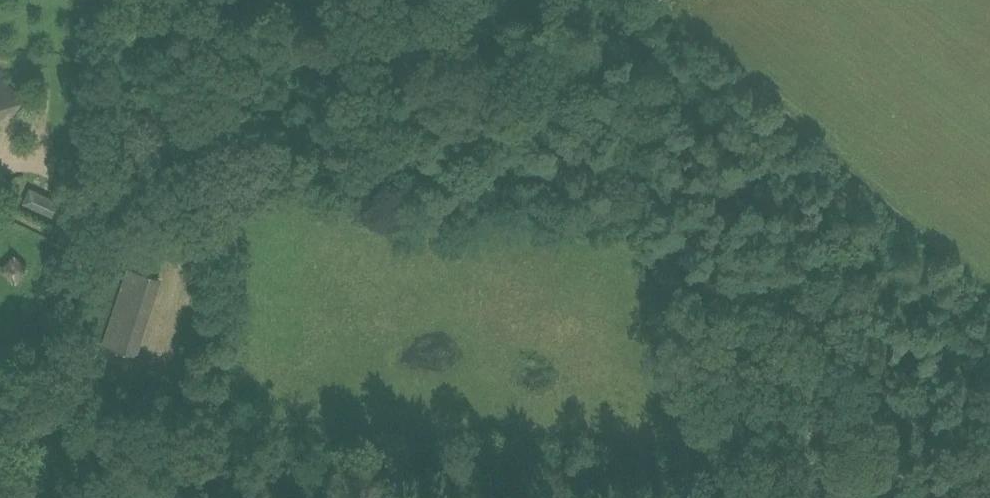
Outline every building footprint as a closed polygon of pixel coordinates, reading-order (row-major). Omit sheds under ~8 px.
[(25,102),(0,76),(0,126),(25,102)] [(63,220),(70,205),(31,188),(25,203),(63,220)] [(161,278),(131,268),(105,344),(136,354),(161,278)]
